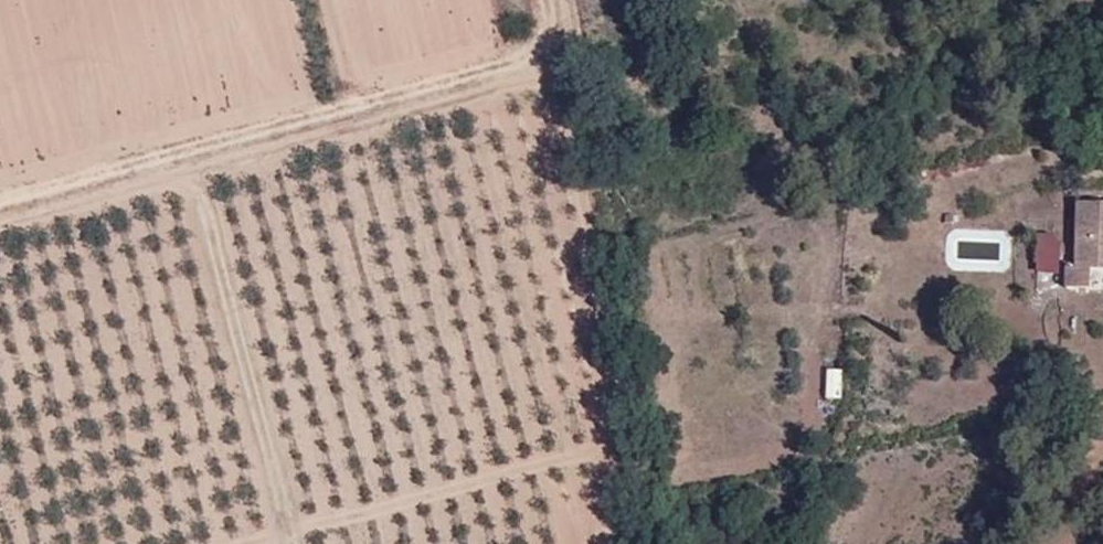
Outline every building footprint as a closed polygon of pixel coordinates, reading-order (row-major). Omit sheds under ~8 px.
[(1102,271),(1102,206),(1078,205),(1077,269),(1067,269),(1067,290),(1091,290),(1093,271),(1102,271)] [(1040,277),(1063,277),(1063,240),(1040,240),(1040,277)]
